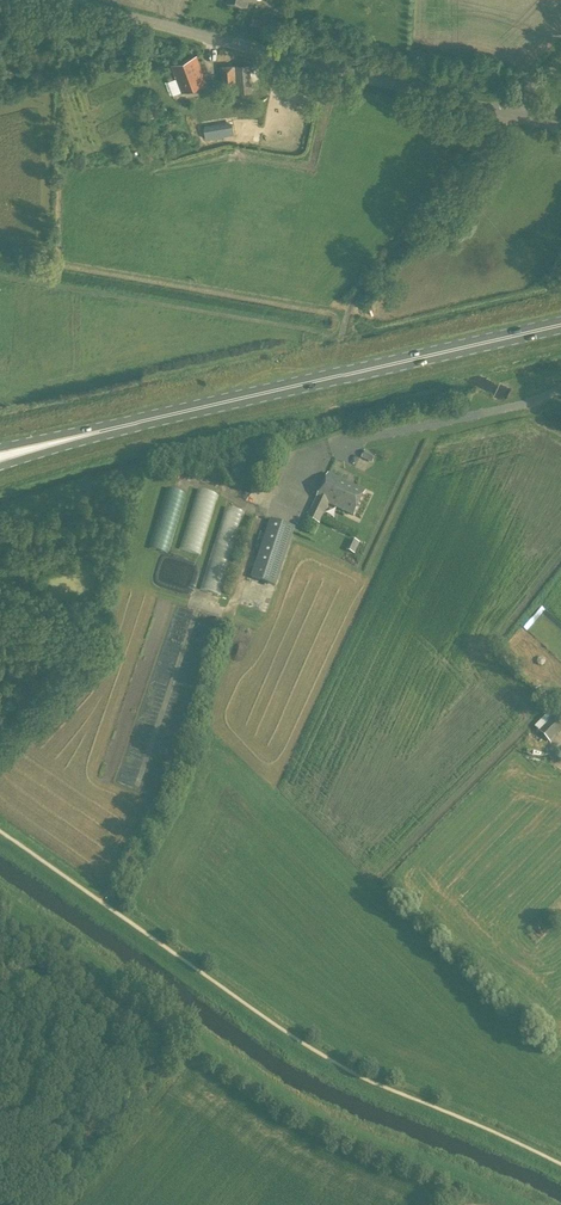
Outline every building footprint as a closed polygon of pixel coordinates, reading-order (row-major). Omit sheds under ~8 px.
[(250,28),(267,32),(271,17),(253,13),(250,28)] [(183,91),(206,82),(196,55),(173,64),(183,91)] [(237,92),(252,91),(250,63),(219,65),(221,86),(236,85),(237,92)] [(251,119),(247,140),(260,142),(261,138),(263,129),(255,128),(257,120),(251,119)] [(361,458),(373,464),(376,455),(365,450),(361,458)] [(329,475),(317,499),(312,510),(324,516),(329,504),(354,516),(365,493),(329,475)] [(170,554),(188,494),(167,488),(150,548),(170,554)] [(199,489),(182,550),(202,555),(218,495),(199,489)] [(227,507),(202,590),(218,595),(243,512),(227,507)] [(274,581),(292,529),(272,522),(254,574),(274,581)] [(347,550),(355,553),(360,543),(352,539),(347,550)] [(550,743),(560,732),(560,720),(558,717),(555,720),(549,714),(536,729),(550,743)]
